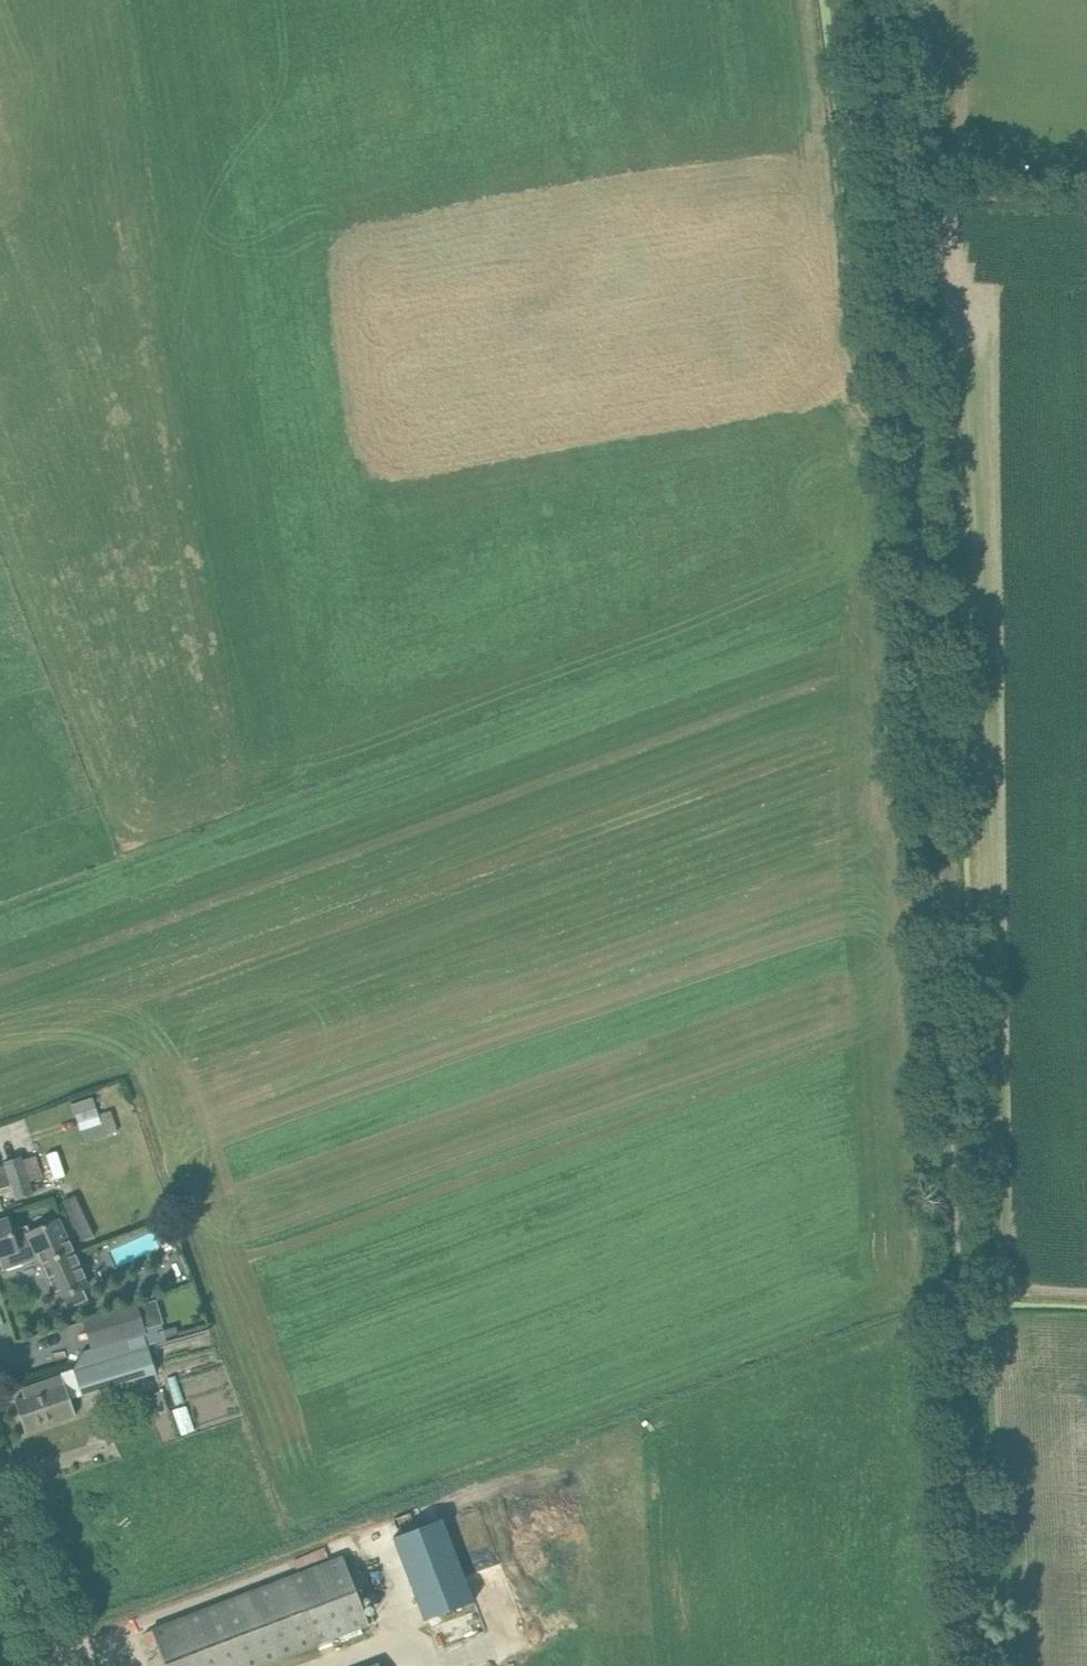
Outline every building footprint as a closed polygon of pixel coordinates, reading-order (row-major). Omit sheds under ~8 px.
[(92,1095),(72,1101),(85,1141),(116,1131),(109,1110),(98,1114),(92,1095)] [(9,1166),(0,1170),(0,1181),(4,1191),(16,1187),(22,1201),(37,1195),(32,1183),(45,1178),(37,1157),(24,1161),(23,1157),(7,1163),(9,1166)] [(75,1196),(63,1201),(82,1243),(94,1237),(75,1196)] [(9,1220),(0,1223),(0,1264),(4,1262),(6,1269),(22,1263),(20,1257),(36,1252),(57,1299),(62,1297),(67,1308),(87,1300),(83,1288),(90,1285),(64,1221),(33,1232),(32,1229),(24,1232),(22,1228),(13,1231),(9,1220)] [(136,1306),(148,1344),(166,1338),(166,1337),(178,1333),(176,1326),(164,1330),(162,1324),(163,1324),(156,1300),(136,1306)] [(148,1344),(74,1369),(82,1394),(157,1369),(148,1344)] [(26,1432),(47,1425),(78,1414),(64,1374),(21,1389),(24,1397),(15,1401),(26,1432)] [(442,1518),(393,1537),(425,1621),(474,1602),(442,1518)] [(172,1621),(152,1629),(166,1665),(259,1665),(368,1624),(342,1555),(172,1621)]
